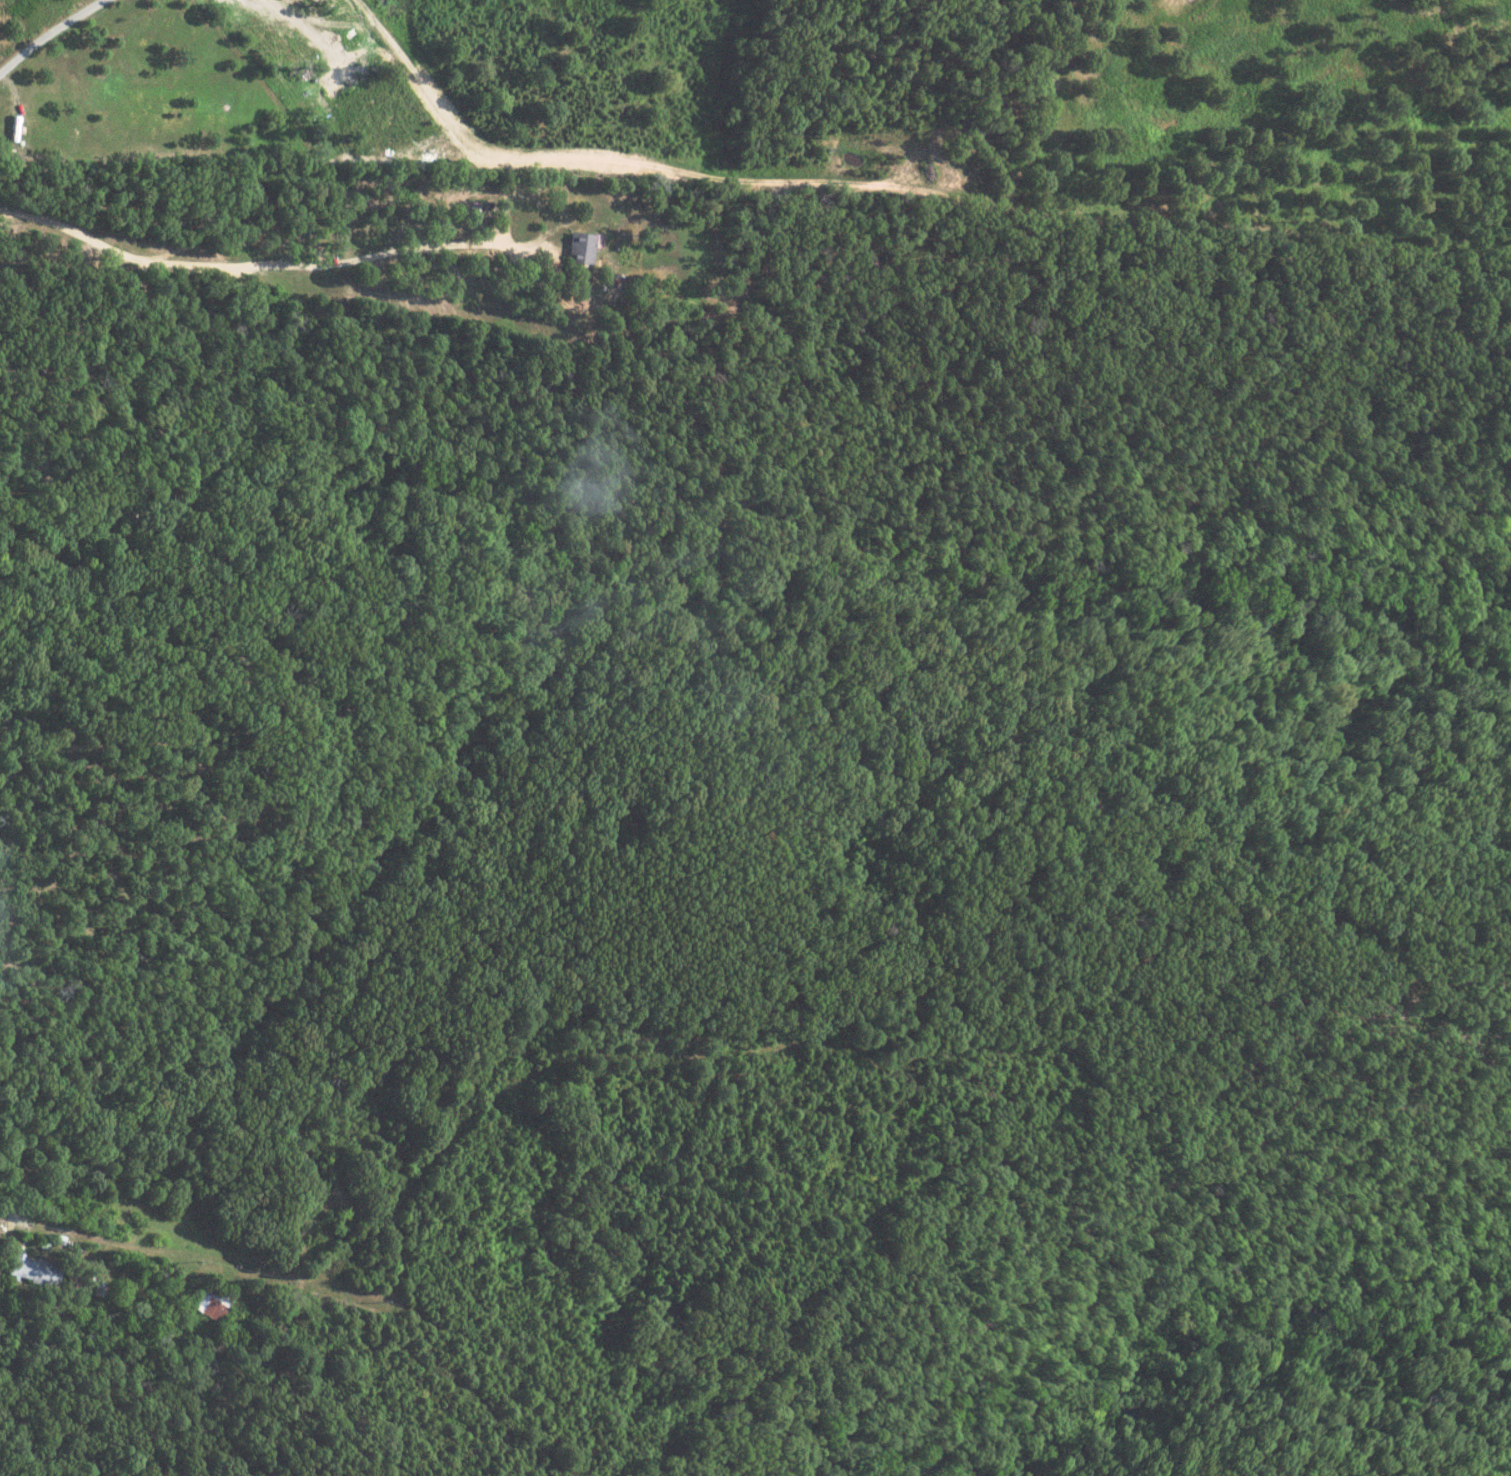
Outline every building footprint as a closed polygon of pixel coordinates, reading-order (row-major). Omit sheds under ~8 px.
[(566,262),(589,265),(594,236),(570,232),(566,262)] [(7,1277),(54,1285),(59,1263),(11,1254),(7,1277)] [(217,1323),(225,1309),(206,1299),(198,1312),(217,1323)]
